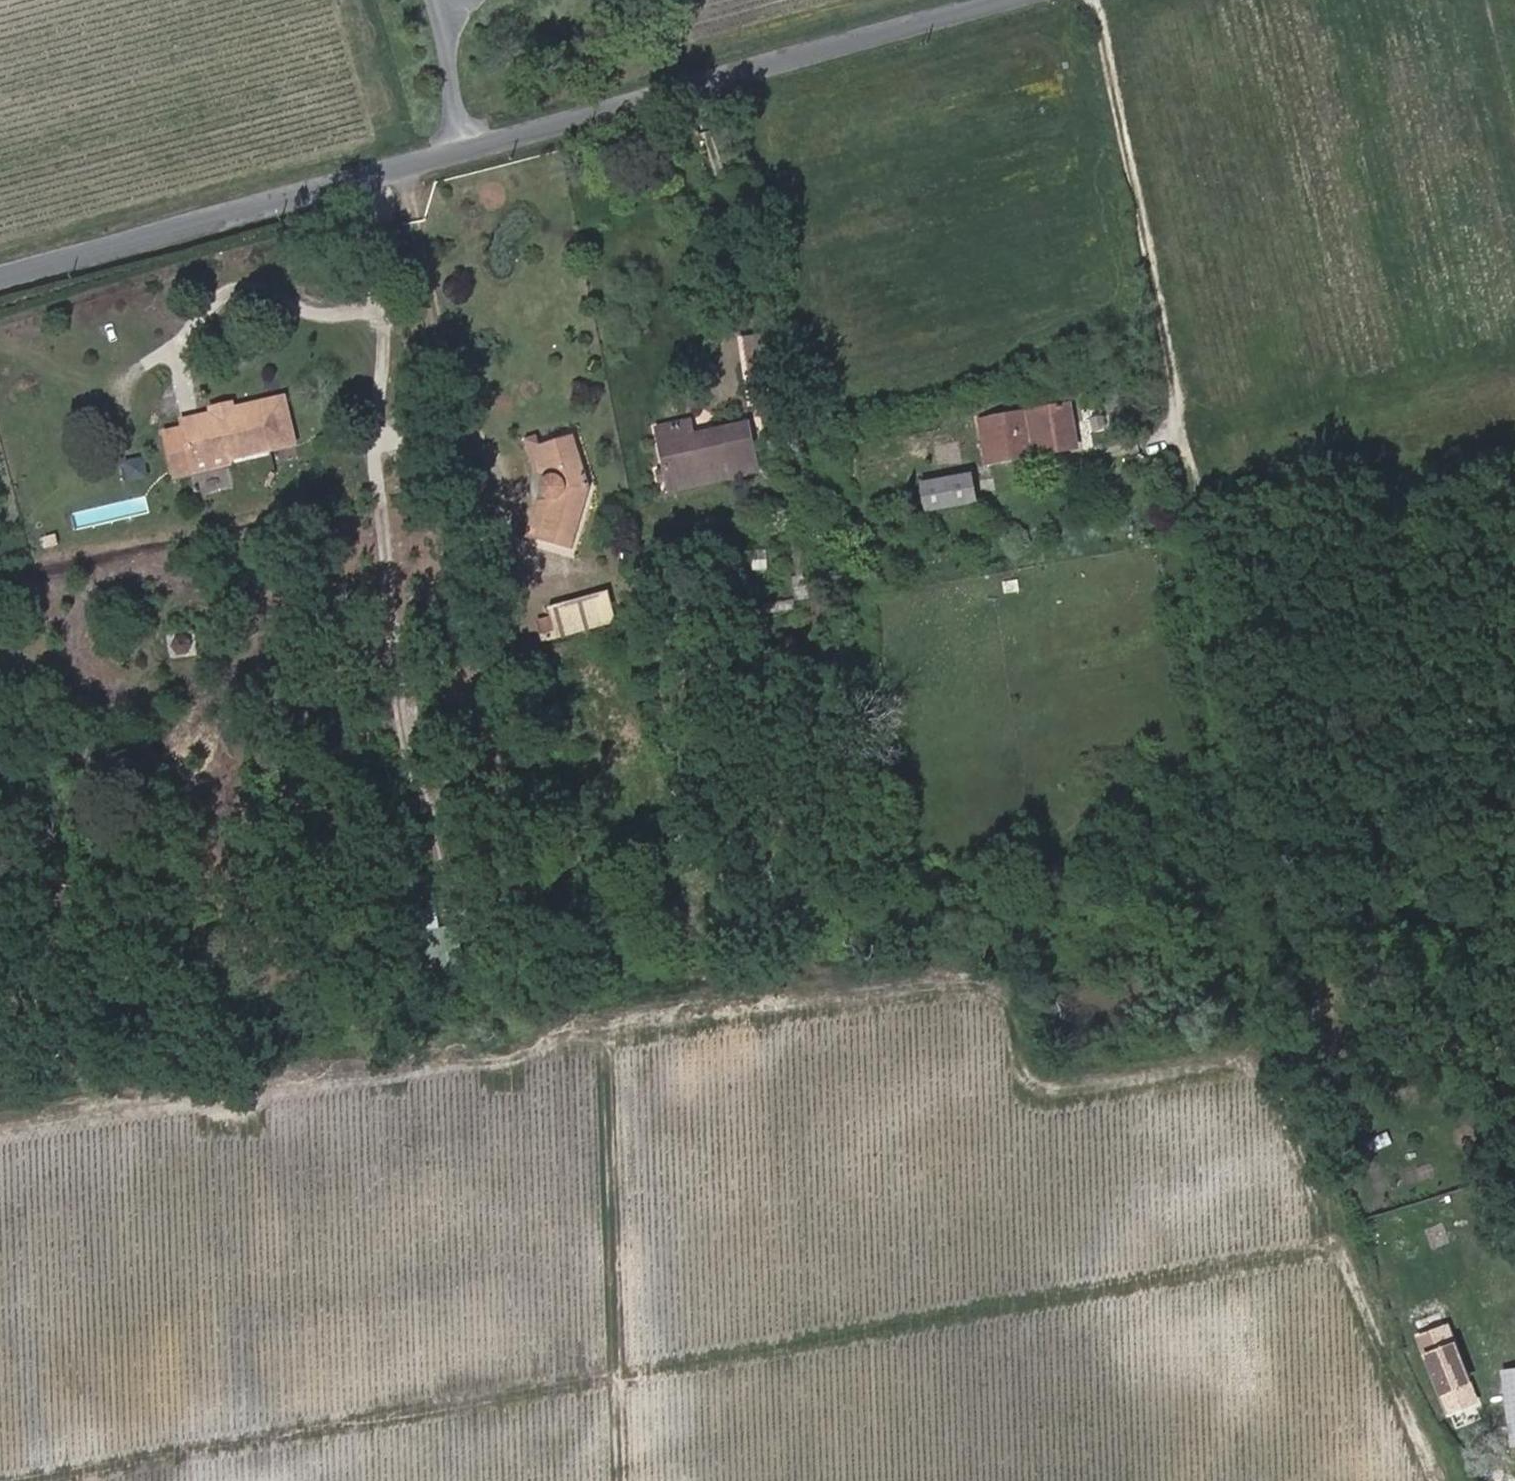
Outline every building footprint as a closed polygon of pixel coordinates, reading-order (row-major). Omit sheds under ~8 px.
[(207,398),(175,406),(184,447),(217,439),(219,443),(282,428),(272,383),(225,394),(219,403),(207,398)] [(987,459),(986,460),(1074,441),(1064,398),(977,415),(987,459)] [(664,424),(675,475),(762,454),(753,419),(701,433),(696,417),(664,424)] [(554,504),(543,543),(579,552),(595,491),(580,435),(547,443),(555,473),(549,477),(543,485),(543,491),(546,498),(554,504)] [(979,502),(977,494),(973,477),(921,489),(928,515),(979,502)] [(610,590),(536,607),(544,639),(618,621),(610,590)] [(1456,1331),(1451,1315),(1426,1324),(1431,1339),(1456,1331)] [(1431,1339),(1444,1377),(1469,1368),(1456,1331),(1431,1339)] [(1469,1368),(1444,1377),(1447,1387),(1472,1378),(1469,1368)] [(1513,1429),(1514,1428),(1514,1372),(1506,1373),(1513,1429)]
